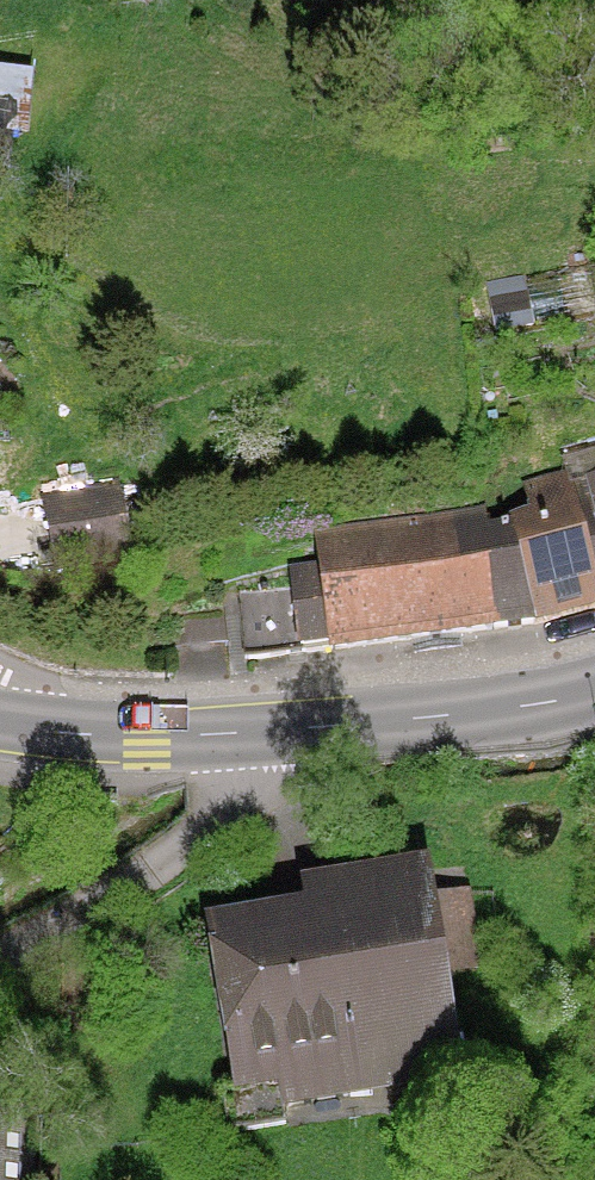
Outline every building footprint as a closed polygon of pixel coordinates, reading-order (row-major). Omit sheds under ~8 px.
[(27,140),(36,71),(0,67),(0,137),(27,140)] [(527,277),(486,284),(494,332),(535,325),(527,277)] [(519,623),(594,604),(594,472),(500,493),(519,623)] [(42,500),(57,572),(134,556),(120,484),(42,500)] [(500,507),(308,529),(312,566),(283,569),(293,658),(322,655),(329,653),(519,623),(500,507)] [(449,863),(308,888),(313,914),(217,930),(247,1099),(483,1058),(449,863)] [(0,1129),(0,1179),(34,1179),(33,1129),(0,1129)]
